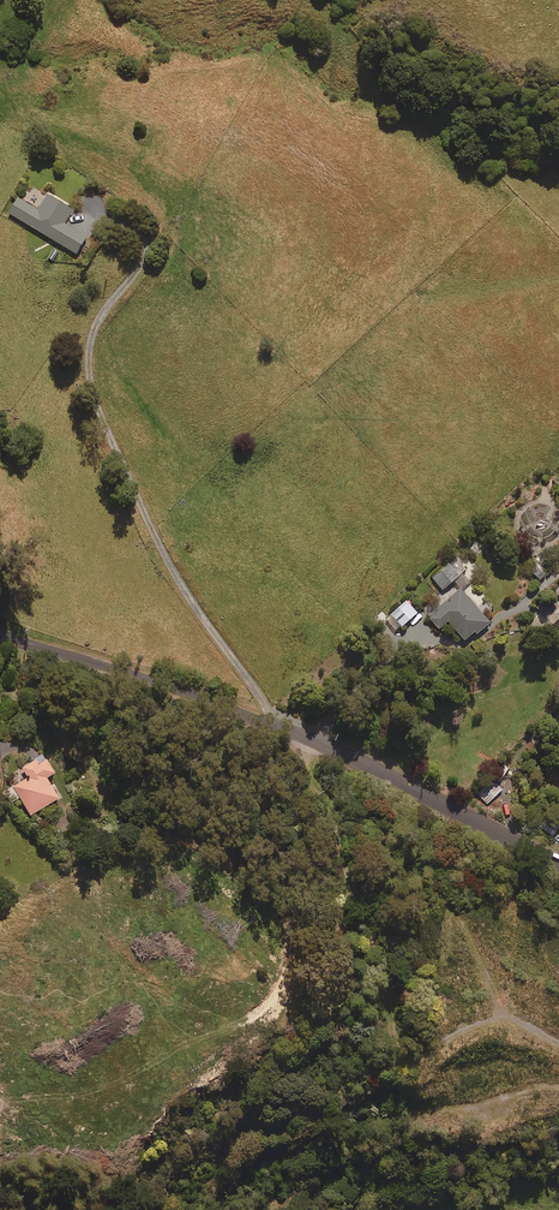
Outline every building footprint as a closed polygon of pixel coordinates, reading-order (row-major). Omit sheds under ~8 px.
[(72,209),(47,194),(38,210),(18,198),(9,214),(76,254),(86,237),(64,224),(72,209)] [(432,577),(443,590),(455,580),(461,588),(469,582),(463,574),(467,570),(457,557),(432,577)] [(550,573),(541,562),(531,570),(540,581),(550,573)] [(490,623),(460,589),(428,617),(439,629),(448,622),(465,641),(475,632),(476,635),(490,623)] [(418,613),(407,600),(391,614),(402,627),(418,613)] [(538,616),(549,628),(552,625),(557,630),(558,628),(558,601),(548,611),(541,603),(536,608),(541,613),(538,616)] [(54,774),(43,756),(15,772),(21,783),(13,787),(29,816),(58,800),(46,779),(54,774)] [(509,769),(502,764),(493,777),(500,781),(509,769)] [(503,790),(495,780),(478,794),(486,803),(503,790)] [(546,817),(540,826),(552,836),(558,828),(558,827),(546,817)]
